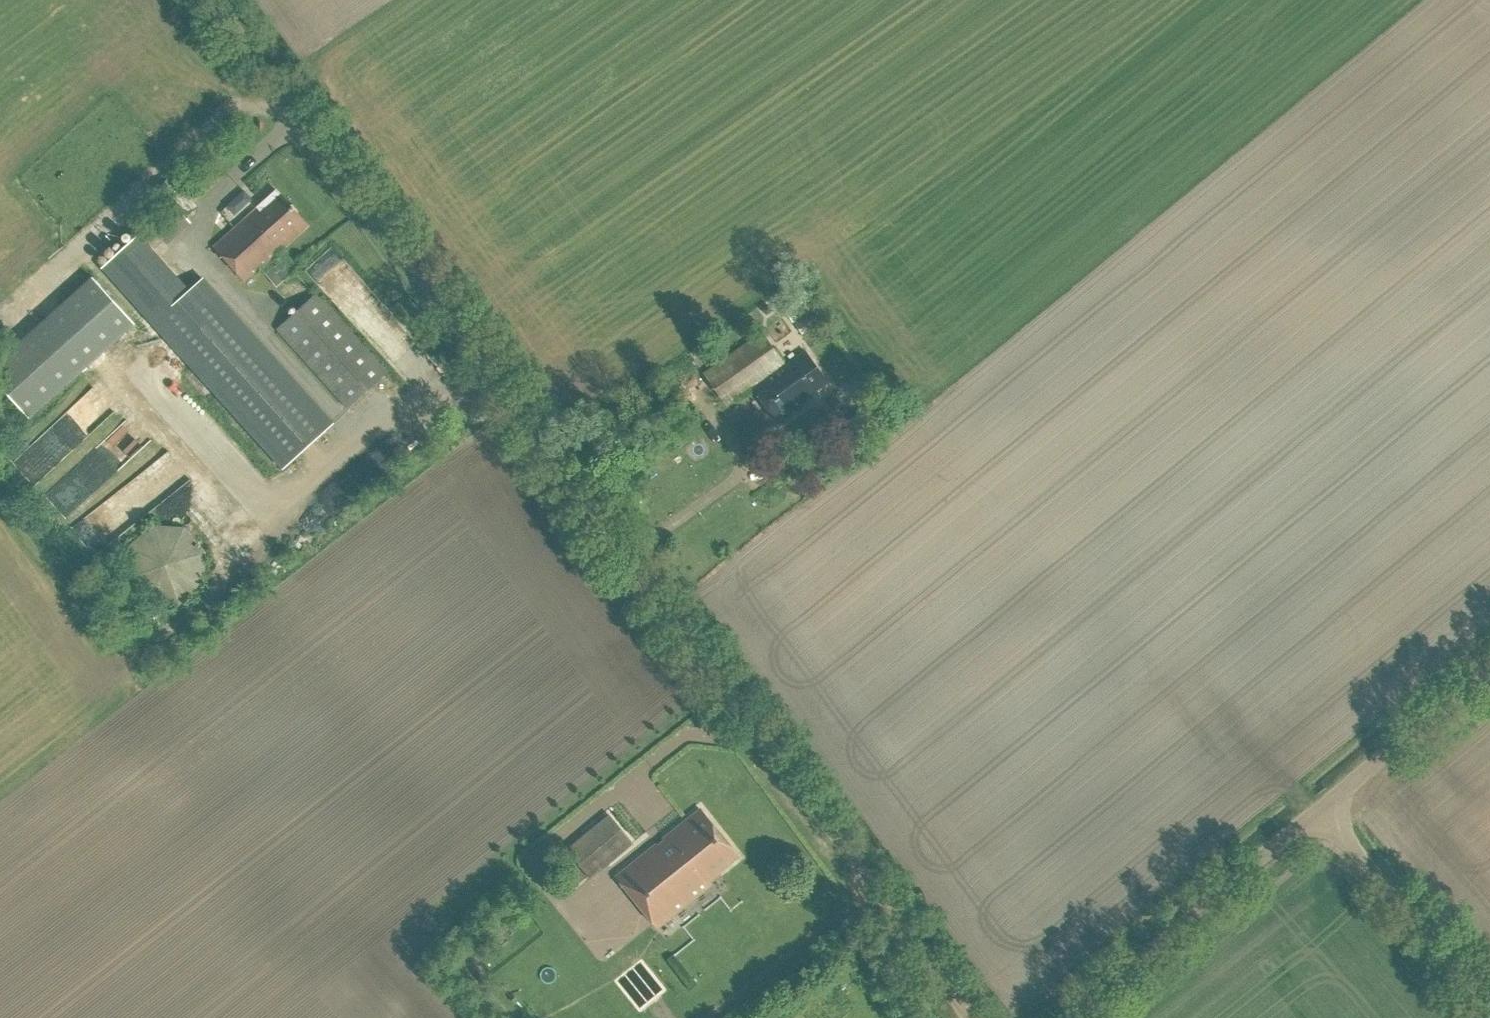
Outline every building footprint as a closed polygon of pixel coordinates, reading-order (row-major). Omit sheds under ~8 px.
[(270,260),(310,226),(278,189),(259,206),(262,210),(217,248),(246,281),(260,269),(277,288),(298,269),(286,255),(274,265),(270,260)] [(235,213),(251,199),(244,192),(229,206),(235,213)] [(174,201),(149,222),(167,242),(191,220),(174,201)] [(136,238),(103,268),(283,469),(333,424),(203,279),(187,293),(136,238)] [(312,277),(322,268),(327,272),(336,265),(347,277),(353,272),(332,247),(306,270),(312,277)] [(134,322),(93,277),(0,362),(0,384),(30,417),(134,322)] [(762,331),(704,372),(725,402),(772,369),(774,372),(753,386),(776,419),(805,399),(803,396),(827,380),(806,350),(780,369),(778,366),(783,362),(762,331)] [(91,387),(12,462),(34,486),(114,410),(91,387)] [(841,400),(833,391),(824,398),(832,408),(841,400)] [(153,523),(128,545),(127,578),(147,602),(178,603),(203,582),(207,549),(186,525),(153,523)] [(720,871),(718,869),(736,854),(697,806),(615,873),(657,925),(710,883),(708,881),(720,871)] [(633,840),(610,813),(567,849),(590,877),(633,840)]
